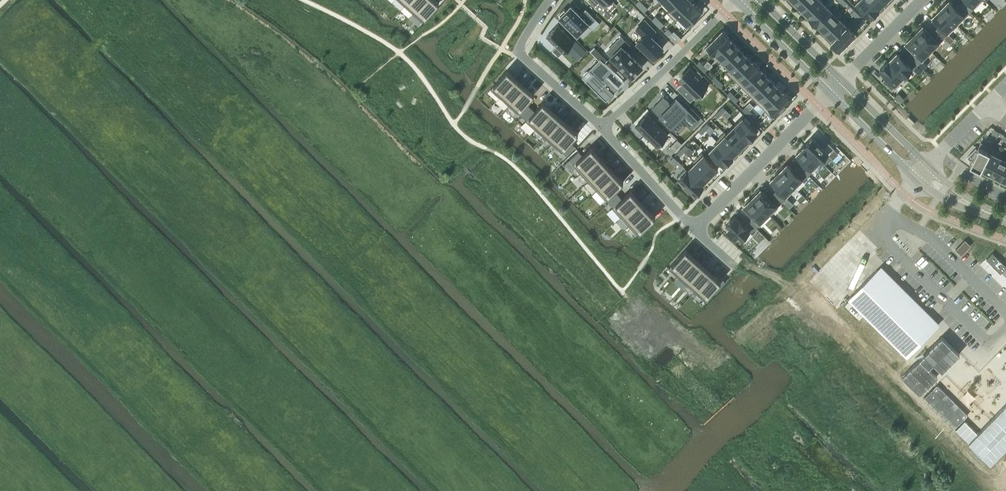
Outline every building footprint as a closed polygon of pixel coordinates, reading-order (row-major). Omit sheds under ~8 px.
[(404,5),(413,12),(424,0),(409,0),(404,5)] [(413,12),(422,21),(439,2),(437,0),(424,0),(413,12)] [(609,20),(615,14),(605,4),(609,0),(589,0),(609,20)] [(663,1),(670,8),(671,9),(679,0),(663,0),(663,1)] [(667,12),(676,20),(679,17),(693,2),(691,0),(679,0),(671,9),(670,8),(667,12)] [(794,2),(801,9),(811,0),(796,0),(794,2)] [(801,9),(809,17),(824,2),(821,0),(811,0),(801,9)] [(856,2),(870,17),(879,9),(870,0),(858,0),(856,2)] [(879,9),(886,1),(885,0),(870,0),(879,9)] [(940,7),(956,23),(964,15),(965,16),(970,11),(961,2),(957,7),(949,0),(948,0),(945,3),(940,7)] [(961,2),(970,11),(975,7),(982,0),(964,0),(961,2)] [(693,2),(679,17),(687,25),(692,20),(694,22),(699,17),(697,15),(703,9),(694,1),(693,2)] [(824,2),(809,17),(817,25),(835,7),(834,6),(831,10),(824,2)] [(564,8),(558,14),(560,16),(577,34),(588,23),(590,25),(593,28),(599,22),(596,19),(586,8),(580,14),(571,5),(566,10),(564,8)] [(835,7),(817,25),(825,32),(842,14),(835,7)] [(936,13),(932,16),(940,24),(935,29),(944,38),(949,33),(948,32),(956,23),(940,7),(935,12),(936,13)] [(842,14),(825,32),(832,40),(847,25),(839,18),(843,14),(842,14)] [(645,20),(636,28),(643,35),(637,41),(653,57),(663,47),(650,34),(655,30),(645,20)] [(557,25),(547,36),(557,46),(553,50),(558,55),(562,52),(563,52),(573,41),(557,25)] [(847,25),(832,40),(840,48),(845,43),(846,44),(851,39),(850,38),(855,33),(847,25)] [(918,31),(914,34),(930,49),(938,41),(939,42),(944,38),(935,29),(931,33),(923,26),(922,26),(921,25),(916,29),(918,31)] [(722,29),(707,45),(715,53),(729,38),(730,39),(731,38),(722,29)] [(910,36),(905,40),(907,42),(906,43),(914,50),(909,55),(918,64),(923,59),(922,58),(930,49),(914,34),(911,37),(910,36)] [(621,45),(611,56),(632,77),(643,66),(627,50),(631,45),(621,36),(616,40),(621,45)] [(729,38),(715,53),(722,60),(722,61),(737,46),(730,39),(729,38)] [(722,60),(720,62),(728,70),(745,53),(737,46),(722,61),(722,60)] [(897,52),(888,60),(904,76),(912,67),(913,69),(918,64),(909,55),(905,60),(897,52)] [(728,70),(726,71),(734,79),(752,61),(745,53),(728,70)] [(593,73),(586,80),(588,82),(605,100),(606,100),(611,95),(612,96),(614,93),(614,92),(619,88),(606,75),(612,70),(600,58),(600,59),(589,70),(593,73)] [(752,61),(734,79),(742,87),(760,69),(761,68),(753,60),(752,61)] [(888,60),(880,69),(887,75),(882,81),(891,90),(892,91),(898,85),(896,83),(904,76),(888,60)] [(680,91),(688,99),(689,99),(687,97),(693,92),(696,95),(698,93),(707,84),(690,67),(682,75),(684,77),(681,80),(686,85),(681,91),(680,91)] [(507,69),(490,88),(500,97),(516,78),(518,79),(521,75),(518,72),(515,76),(507,69)] [(760,69),(742,87),(750,94),(768,76),(760,69)] [(768,76),(750,94),(757,102),(775,84),(768,76)] [(516,78),(500,97),(508,104),(525,85),(527,87),(530,83),(527,80),(523,84),(518,79),(516,78)] [(758,102),(753,107),(761,114),(765,109),(765,110),(783,92),(783,91),(775,84),(757,102),(758,102)] [(525,85),(508,104),(518,112),(522,115),(530,106),(526,103),(534,94),(527,87),(525,85)] [(783,92),(765,110),(773,118),(792,99),(784,90),(783,91),(783,92)] [(663,97),(652,108),(673,129),(683,120),(691,128),(690,128),(691,129),(699,120),(698,120),(676,98),(670,104),(663,96),(662,97),(663,97)] [(530,106),(522,115),(527,119),(526,120),(535,128),(552,109),(550,108),(542,101),(535,110),(530,106)] [(552,109),(535,128),(544,136),(560,117),(559,116),(554,111),(557,107),(554,104),(550,108),(552,109)] [(560,117),(544,136),(552,143),(569,124),(562,118),(566,114),(563,112),(559,116),(560,117)] [(647,114),(636,126),(657,146),(668,135),(647,114)] [(742,117),(734,125),(748,140),(757,131),(742,117)] [(569,124),(552,143),(561,152),(562,151),(566,154),(574,145),(570,142),(578,133),(569,124)] [(726,133),(740,148),(748,140),(734,125),(726,133)] [(724,131),(716,140),(717,142),(718,141),(732,156),(740,148),(726,133),(724,131)] [(813,137),(805,145),(820,160),(828,153),(829,154),(835,148),(825,138),(820,143),(813,137)] [(677,139),(672,145),(676,149),(682,143),(677,139)] [(717,142),(709,150),(724,165),(732,156),(718,141),(717,142)] [(976,148),(967,156),(971,161),(970,163),(980,169),(991,147),(981,141),(977,149),(976,148)] [(805,145),(796,153),(804,161),(799,166),(808,175),(813,170),(812,169),(812,168),(817,173),(824,166),(819,161),(820,160),(805,145)] [(579,150),(570,158),(573,162),(572,163),(581,173),(581,172),(600,156),(591,146),(582,154),(579,150)] [(991,147),(980,169),(989,174),(1001,152),(991,147)] [(702,152),(693,161),(695,162),(710,177),(718,168),(702,152)] [(989,174),(999,178),(1005,165),(1005,160),(999,156),(1001,152),(989,174)] [(600,156),(581,172),(589,181),(607,164),(608,166),(612,162),(610,159),(606,162),(600,156)] [(687,170),(702,185),(702,184),(710,177),(695,162),(687,170)] [(783,166),(778,171),(794,187),(802,178),(804,180),(808,175),(799,166),(795,171),(787,163),(783,166)] [(607,164),(589,181),(596,189),(615,173),(617,174),(621,171),(617,167),(613,171),(608,166),(607,164)] [(686,168),(677,177),(684,184),(682,185),(688,191),(689,189),(695,194),(703,186),(702,184),(702,185),(687,170),(686,168)] [(774,176),(770,180),(778,187),(773,192),(782,201),(787,196),(786,195),(794,187),(778,171),(773,176),(774,176)] [(615,173),(596,189),(605,199),(606,198),(609,202),(610,202),(618,194),(614,190),(623,182),(617,174),(615,173)] [(756,194),(752,197),(768,213),(776,205),(778,206),(782,201),(773,192),(769,197),(761,189),(760,190),(759,189),(754,193),(756,194)] [(618,194),(610,202),(613,206),(612,207),(620,216),(639,199),(637,197),(631,190),(622,198),(618,194)] [(639,199),(620,216),(628,225),(647,208),(646,206),(641,201),(645,197),(642,194),(637,197),(639,199)] [(748,200),(743,204),(745,205),(744,206),(752,214),(747,218),(756,227),(761,222),(760,221),(768,213),(752,197),(749,201),(748,200)] [(647,208),(628,225),(637,234),(655,217),(648,209),(652,206),(650,203),(646,206),(647,208)] [(735,215),(726,224),(729,227),(727,229),(729,230),(729,231),(730,231),(734,235),(734,236),(736,237),(738,236),(741,239),(749,230),(751,232),(756,227),(747,218),(743,223),(735,215)] [(963,241),(955,249),(961,255),(966,250),(970,246),(964,240),(963,241)] [(685,249),(668,267),(678,276),(694,257),(695,257),(696,258),(699,254),(696,251),(693,255),(685,249)] [(1001,273),(1002,272),(1005,276),(1005,269),(1005,268),(1005,267),(1005,265),(992,252),(986,259),(1001,273)] [(694,257),(678,276),(686,283),(703,265),(704,266),(708,262),(705,259),(701,263),(694,257)] [(703,265),(686,283),(695,291),(711,272),(713,274),(717,270),(713,267),(710,271),(704,266),(703,265)] [(907,357),(930,334),(936,328),(877,269),(877,270),(848,299),(850,300),(845,305),(859,319),(864,314),(907,357)] [(711,272),(695,291),(704,299),(713,289),(716,292),(726,281),(723,278),(720,280),(711,272)] [(942,336),(902,376),(920,393),(959,353),(942,336)] [(937,384),(924,398),(955,428),(968,415),(937,384)] [(977,433),(964,420),(956,429),(990,463),(1005,447),(1005,404),(977,433)]
